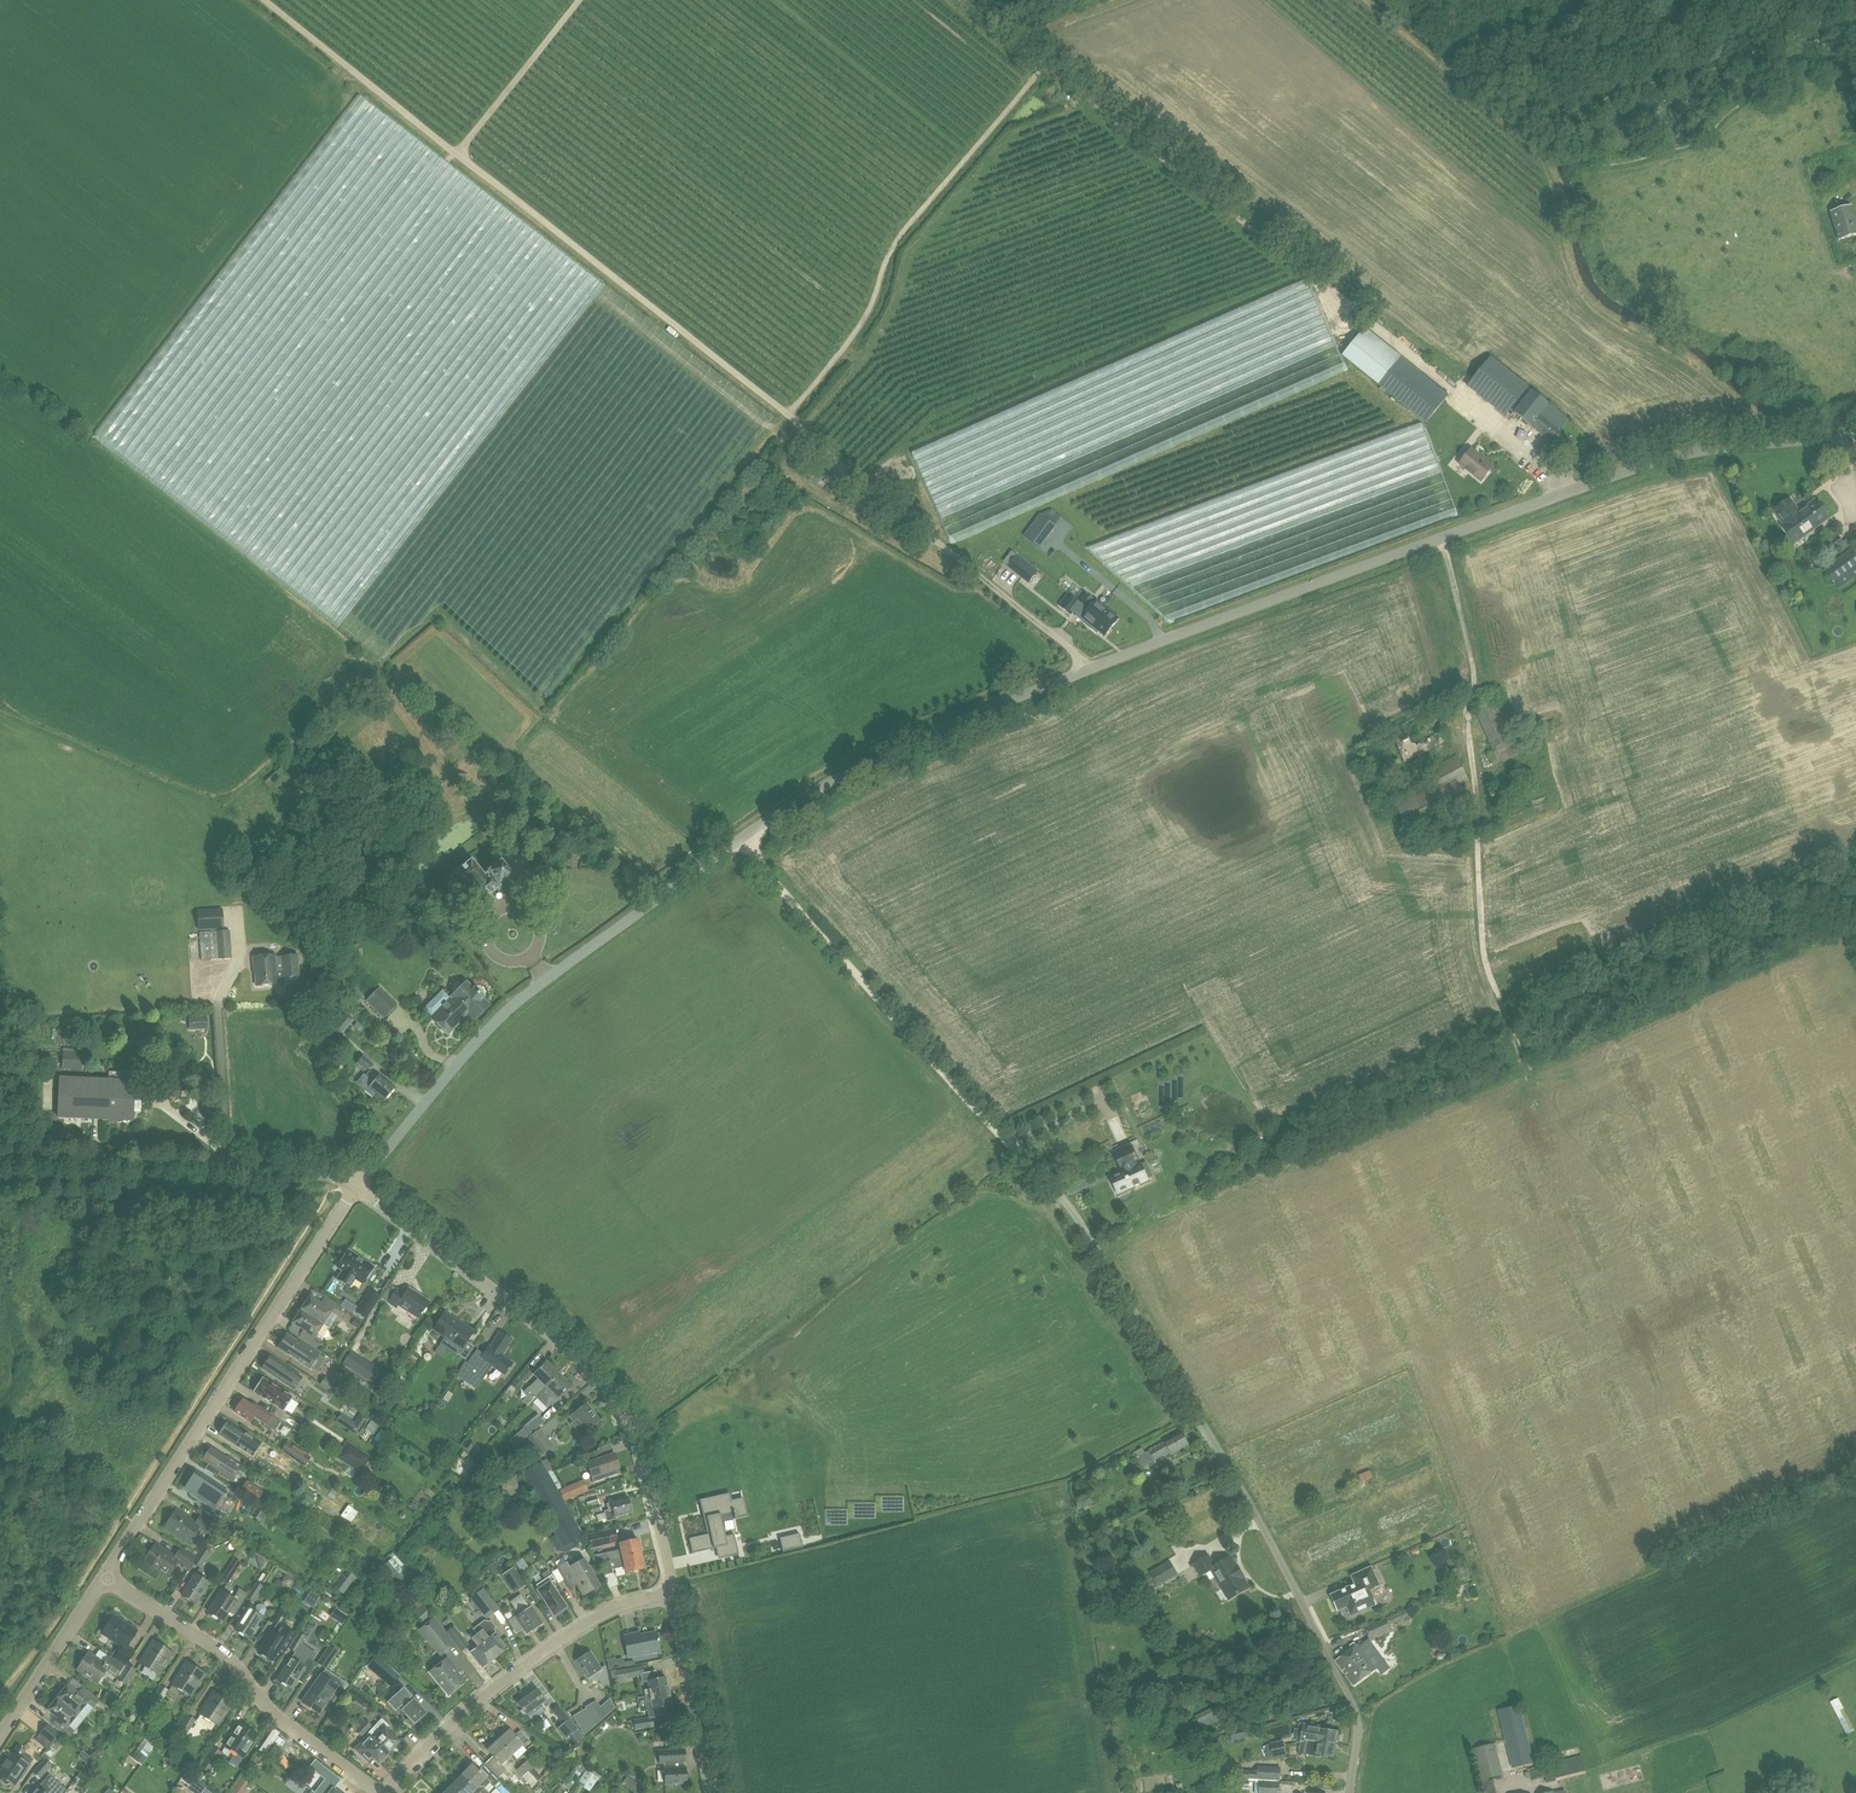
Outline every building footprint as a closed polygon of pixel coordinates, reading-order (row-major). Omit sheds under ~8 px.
[(1838,240),(1855,234),(1855,222),(1851,205),(1830,212),(1838,240)] [(1360,332),(1342,356),(1378,385),(1397,362),(1360,332)] [(1467,385),(1505,416),(1528,388),(1490,357),(1467,385)] [(1378,385),(1427,423),(1445,400),(1397,362),(1378,385)] [(1514,412),(1532,428),(1567,455),(1577,442),(1561,430),(1569,419),(1532,390),(1514,412)] [(1460,463),(1481,481),(1493,466),(1485,459),(1471,449),(1460,463)] [(1790,498),(1773,510),(1797,542),(1828,518),(1823,511),(1825,509),(1822,505),(1820,506),(1815,499),(1799,511),(1790,498)] [(1040,548),(1056,526),(1040,514),(1024,536),(1040,548)] [(1823,535),(1813,542),(1819,550),(1828,543),(1828,542),(1823,535)] [(1837,536),(1828,542),(1828,543),(1833,549),(1839,545),(1843,543),(1842,542),(1837,536)] [(1842,542),(1843,543),(1839,545),(1842,550),(1851,544),(1847,538),(1842,542)] [(1826,571),(1832,581),(1834,583),(1855,566),(1855,550),(1853,546),(1823,568),(1826,571)] [(1791,555),(1787,551),(1781,556),(1784,560),(1791,555)] [(1030,567),(1016,557),(1009,566),(1023,576),(1030,567)] [(1076,586),(1070,593),(1084,605),(1089,609),(1094,613),(1095,611),(1102,617),(1101,618),(1104,620),(1103,621),(1111,628),(1119,618),(1097,600),(1096,602),(1076,586)] [(1076,615),(1082,621),(1083,619),(1105,636),(1111,628),(1103,621),(1104,620),(1101,618),(1102,617),(1095,611),(1094,613),(1089,609),(1084,605),(1076,615)] [(1499,698),(1474,709),(1492,750),(1512,742),(1517,740),(1499,698)] [(1390,732),(1405,762),(1448,739),(1433,708),(1390,732)] [(1394,802),(1411,838),(1470,808),(1459,785),(1468,780),(1457,756),(1430,768),(1436,781),(1394,802)] [(1385,773),(1397,767),(1393,758),(1381,764),(1385,773)] [(527,851),(527,870),(535,872),(545,871),(544,851),(527,851)] [(449,873),(441,880),(458,901),(464,897),(472,907),(498,887),(496,885),(511,874),(501,861),(487,872),(490,876),(486,879),(471,860),(451,875),(449,873)] [(198,908),(198,920),(223,918),(222,907),(198,908)] [(223,918),(198,920),(201,960),(225,959),(223,918)] [(252,956),(254,972),(255,972),(256,985),(283,983),(282,977),(299,976),(297,955),(282,956),(282,957),(275,958),(275,955),(252,956)] [(442,992),(424,1010),(448,1034),(468,1014),(474,1020),(491,1004),(484,997),(485,995),(476,987),(474,989),(467,982),(462,987),(459,983),(455,983),(451,987),(451,991),(454,994),(449,1000),(442,992)] [(366,1003),(383,1019),(396,1005),(379,989),(366,1003)] [(357,1005),(364,998),(357,991),(350,999),(357,1005)] [(306,1013),(315,1023),(327,1013),(318,1003),(306,1013)] [(332,1028),(340,1035),(353,1020),(356,1022),(360,1016),(351,1008),(346,1013),(332,1028)] [(188,1016),(189,1031),(207,1030),(206,1015),(188,1016)] [(353,1026),(362,1033),(368,1025),(360,1019),(353,1026)] [(389,1031),(375,1039),(381,1050),(395,1042),(389,1031)] [(184,1052),(178,1044),(162,1055),(168,1063),(184,1052)] [(60,1067),(81,1067),(81,1052),(61,1051),(60,1067)] [(357,1063),(366,1070),(372,1062),(364,1055),(357,1063)] [(151,1087),(160,1089),(162,1082),(170,1083),(172,1076),(155,1072),(151,1087)] [(355,1083),(372,1097),(376,1093),(383,1099),(394,1087),(379,1075),(377,1078),(373,1074),(369,1078),(364,1073),(355,1083)] [(57,1117),(132,1120),(134,1081),(59,1078),(57,1117)] [(1111,1178),(1118,1193),(1134,1186),(1135,1187),(1140,1184),(1139,1183),(1148,1179),(1147,1178),(1152,1176),(1146,1163),(1141,1165),(1141,1164),(1138,1165),(1136,1161),(1139,1160),(1132,1145),(1113,1154),(1120,1169),(1123,1168),(1124,1172),(1111,1178)] [(337,1267),(362,1284),(373,1267),(348,1250),(337,1267)] [(389,1302),(395,1307),(397,1304),(418,1318),(429,1301),(409,1289),(405,1294),(397,1289),(389,1302)] [(369,1290),(355,1311),(365,1318),(379,1296),(369,1290)] [(310,1296),(301,1310),(323,1324),(332,1311),(338,1315),(342,1308),(325,1297),(321,1303),(310,1296)] [(350,1304),(345,1310),(351,1314),(355,1307),(350,1304)] [(323,1324),(301,1310),(292,1323),(303,1330),(299,1337),(309,1343),(316,1348),(321,1340),(315,1337),(323,1324)] [(434,1330),(446,1338),(442,1343),(465,1358),(472,1346),(466,1343),(473,1331),(445,1313),(434,1330)] [(362,1323),(355,1319),(352,1324),(358,1328),(362,1323)] [(475,1388),(492,1365),(505,1373),(512,1363),(501,1355),(511,1339),(500,1332),(490,1346),(489,1346),(483,1354),(477,1349),(467,1363),(465,1361),(457,1374),(475,1388)] [(279,1348),(309,1368),(320,1352),(299,1339),(298,1339),(300,1340),(298,1342),(287,1335),(285,1338),(284,1337),(279,1344),(281,1345),(279,1348)] [(407,1358),(414,1363),(419,1355),(411,1350),(407,1358)] [(372,1384),(381,1371),(351,1351),(342,1364),(372,1384)] [(271,1357),(263,1368),(278,1379),(291,1388),(292,1387),(302,1394),(305,1388),(296,1382),(297,1380),(299,1376),(286,1368),(271,1357)] [(528,1387),(523,1392),(532,1400),(535,1397),(557,1374),(546,1362),(533,1375),(538,1379),(529,1388),(528,1387)] [(511,1386),(517,1390),(532,1373),(526,1368),(511,1386)] [(557,1374),(535,1397),(547,1408),(569,1385),(557,1374)] [(253,1391),(261,1396),(260,1396),(269,1402),(284,1411),(293,1397),(263,1377),(253,1391)] [(325,1377),(320,1385),(337,1394),(341,1387),(325,1377)] [(391,1389),(388,1394),(396,1398),(398,1394),(391,1389)] [(447,1402),(452,1394),(448,1391),(443,1399),(447,1402)] [(235,1412),(251,1422),(255,1417),(266,1424),(271,1417),(244,1399),(235,1412)] [(569,1416),(574,1421),(577,1419),(586,1431),(600,1420),(586,1402),(569,1416)] [(538,1413),(523,1425),(529,1433),(536,1428),(544,1421),(538,1413)] [(355,1423),(341,1414),(336,1421),(350,1430),(355,1423)] [(277,1417),(269,1425),(276,1432),(284,1424),(277,1417)] [(220,1434),(236,1445),(239,1441),(246,1445),(251,1438),(244,1433),(244,1432),(229,1422),(220,1434)] [(528,1437),(541,1454),(552,1445),(540,1428),(528,1437)] [(520,1442),(525,1437),(520,1432),(515,1437),(520,1442)] [(1132,1454),(1140,1468),(1170,1450),(1172,1454),(1188,1445),(1181,1433),(1165,1441),(1145,1453),(1142,1448),(1132,1454)] [(370,1455),(347,1441),(338,1455),(361,1470),(370,1455)] [(265,1459),(276,1461),(278,1449),(267,1447),(265,1459)] [(218,1473),(232,1482),(241,1466),(211,1448),(203,1460),(209,1463),(206,1469),(217,1475),(218,1473)] [(598,1449),(586,1454),(589,1462),(594,1476),(600,1474),(618,1468),(613,1454),(602,1458),(598,1449)] [(295,1451),(291,1457),(303,1466),(308,1459),(295,1451)] [(495,1458),(492,1455),(486,1461),(489,1464),(495,1458)] [(547,1458),(541,1462),(547,1472),(551,1470),(553,1469),(547,1458)] [(479,1462),(470,1474),(476,1479),(485,1466),(479,1462)] [(519,1473),(561,1548),(583,1536),(541,1462),(519,1473)] [(227,1492),(196,1471),(194,1474),(187,1485),(193,1489),(189,1494),(209,1507),(212,1502),(217,1505),(226,1492),(227,1492)] [(311,1485),(327,1499),(334,1490),(319,1477),(311,1485)] [(1155,1481),(1160,1492),(1163,1497),(1171,1493),(1163,1477),(1155,1481)] [(263,1491),(246,1480),(239,1490),(256,1502),(263,1491)] [(572,1482),(560,1488),(564,1496),(576,1491),(572,1482)] [(452,1483),(444,1490),(450,1497),(458,1490),(452,1483)] [(318,1497),(307,1490),(303,1496),(314,1504),(318,1497)] [(496,1497),(506,1508),(512,1502),(502,1491),(496,1497)] [(349,1509),(353,1501),(335,1493),(332,1501),(349,1509)] [(578,1497),(583,1515),(601,1510),(596,1495),(586,1498),(585,1495),(578,1497)] [(723,1502),(721,1495),(708,1499),(707,1499),(707,1500),(709,1507),(704,1508),(705,1514),(702,1514),(706,1532),(707,1534),(704,1535),(707,1550),(710,1549),(717,1547),(719,1557),(727,1555),(728,1557),(738,1554),(734,1535),(724,1536),(721,1523),(722,1523),(720,1515),(732,1513),(734,1519),(748,1516),(743,1497),(739,1498),(739,1499),(731,1501),(723,1502)] [(1090,1496),(1077,1503),(1080,1509),(1093,1502),(1090,1496)] [(607,1510),(604,1511),(607,1522),(617,1519),(616,1516),(631,1511),(627,1498),(605,1504),(607,1510)] [(258,1507),(252,1516),(259,1521),(265,1512),(258,1507)] [(188,1543),(197,1527),(210,1535),(217,1525),(200,1514),(195,1522),(176,1510),(164,1528),(188,1543)] [(757,1526),(747,1527),(749,1548),(759,1547),(757,1526)] [(591,1548),(617,1541),(614,1529),(588,1536),(591,1548)] [(799,1533),(779,1538),(782,1552),(802,1547),(799,1533)] [(621,1551),(606,1554),(607,1561),(622,1557),(640,1552),(637,1539),(619,1543),(621,1551)] [(179,1548),(174,1556),(155,1544),(144,1562),(167,1577),(177,1562),(189,1568),(191,1566),(192,1564),(196,1557),(179,1548)] [(202,1548),(196,1557),(192,1564),(200,1568),(209,1553),(202,1548)] [(610,1569),(624,1566),(625,1572),(643,1568),(640,1552),(622,1557),(607,1561),(601,1562),(602,1566),(606,1573),(611,1571),(610,1569)] [(1193,1564),(1198,1572),(1208,1566),(1211,1570),(1228,1598),(1248,1586),(1230,1556),(1214,1566),(1208,1556),(1193,1564)] [(262,1557),(259,1562),(265,1565),(268,1561),(262,1557)] [(382,1566),(398,1584),(407,1574),(406,1572),(391,1558),(382,1566)] [(514,1563),(521,1572),(528,1567),(521,1558),(514,1563)] [(556,1567),(569,1589),(572,1587),(571,1587),(573,1584),(580,1589),(583,1595),(590,1591),(594,1594),(598,1586),(583,1559),(568,1568),(565,1562),(556,1567)] [(219,1581),(227,1585),(240,1564),(233,1560),(219,1581)] [(1150,1572),(1157,1586),(1178,1574),(1170,1560),(1150,1572)] [(494,1561),(486,1566),(492,1575),(500,1570),(494,1561)] [(1463,1563),(1450,1570),(1456,1581),(1469,1575),(1463,1563)] [(502,1575),(514,1593),(525,1585),(514,1567),(502,1575)] [(1331,1595),(1338,1610),(1346,1606),(1351,1616),(1375,1604),(1368,1590),(1378,1585),(1379,1585),(1371,1567),(1351,1576),(1355,1584),(1331,1595)] [(564,1611),(563,1609),(565,1608),(553,1591),(554,1590),(550,1583),(555,1580),(548,1570),(542,1574),(545,1579),(536,1585),(539,1590),(538,1590),(545,1600),(544,1600),(554,1615),(555,1614),(556,1616),(564,1611)] [(615,1590),(623,1586),(617,1572),(609,1575),(615,1590)] [(181,1594),(196,1603),(209,1582),(194,1573),(181,1594)] [(285,1574),(284,1575),(280,1581),(280,1583),(288,1587),(293,1580),(293,1579),(285,1574)] [(246,1598),(253,1603),(263,1586),(256,1582),(246,1598)] [(208,1612),(222,1621),(228,1611),(234,1615),(247,1593),(239,1588),(233,1598),(222,1590),(208,1612)] [(471,1599),(487,1619),(498,1609),(494,1603),(483,1589),(471,1599)] [(320,1598),(311,1592),(307,1597),(316,1603),(320,1598)] [(511,1602),(519,1615),(516,1616),(527,1633),(541,1624),(530,1607),(529,1608),(521,1595),(511,1602)] [(248,1608),(234,1629),(248,1638),(262,1617),(262,1616),(266,1610),(265,1606),(261,1604),(257,1605),(253,1611),(248,1608)] [(269,1620),(276,1624),(286,1609),(279,1605),(269,1620)] [(424,1606),(415,1613),(422,1622),(430,1614),(424,1606)] [(1392,1615),(1387,1617),(1390,1623),(1395,1621),(1395,1622),(1410,1617),(1406,1609),(1392,1615)] [(347,1616),(343,1613),(338,1620),(343,1623),(347,1616)] [(126,1666),(127,1664),(135,1651),(127,1646),(137,1631),(113,1615),(102,1633),(122,1646),(114,1658),(126,1666)] [(456,1644),(445,1632),(433,1617),(419,1629),(441,1657),(456,1644)] [(1390,1623),(1387,1617),(1364,1627),(1369,1639),(1393,1628),(1390,1623)] [(484,1620),(472,1629),(476,1634),(494,1657),(506,1648),(495,1634),(494,1633),(495,1627),(490,1620),(484,1620)] [(258,1651),(272,1660),(277,1652),(283,1655),(296,1634),(282,1625),(276,1634),(271,1631),(258,1651)] [(453,1626),(445,1632),(456,1644),(461,1651),(469,1645),(453,1626)] [(289,1649),(296,1653),(306,1637),(299,1632),(289,1649)] [(628,1635),(632,1656),(643,1653),(642,1651),(658,1647),(655,1632),(639,1635),(638,1633),(628,1635)] [(476,1634),(471,1638),(478,1647),(471,1652),(483,1667),(494,1657),(476,1634)] [(139,1662),(158,1675),(172,1653),(153,1641),(139,1662)] [(1335,1660),(1354,1685),(1377,1668),(1359,1643),(1335,1660)] [(318,1663),(326,1669),(339,1650),(331,1644),(318,1663)] [(393,1655),(395,1648),(391,1647),(385,1645),(382,1652),(389,1654),(393,1655)] [(1437,1659),(1437,1660),(1438,1660),(1439,1660),(1439,1661),(1440,1661),(1441,1660),(1442,1660),(1443,1660),(1443,1659),(1444,1659),(1444,1658),(1444,1656),(1444,1655),(1444,1654),(1443,1653),(1442,1653),(1441,1653),(1441,1652),(1440,1652),(1439,1653),(1438,1653),(1437,1653),(1437,1654),(1436,1655),(1436,1656),(1436,1657),(1436,1658),(1437,1659)] [(605,1665),(599,1668),(589,1653),(576,1661),(586,1677),(594,1672),(603,1687),(609,1683),(605,1665)] [(108,1656),(103,1664),(87,1654),(78,1669),(98,1682),(105,1671),(116,1678),(123,1665),(108,1656)] [(277,1679),(292,1688),(297,1680),(303,1683),(316,1663),(307,1657),(302,1665),(291,1658),(277,1679)] [(447,1658),(430,1672),(448,1695),(464,1682),(453,1669),(455,1668),(447,1658)] [(615,1661),(608,1662),(609,1669),(616,1668),(615,1661)] [(172,1684),(191,1696),(205,1674),(186,1662),(172,1684)] [(398,1674),(384,1662),(379,1668),(393,1680),(398,1674)] [(127,1664),(126,1666),(117,1680),(125,1685),(135,1669),(127,1664)] [(642,1664),(616,1670),(617,1681),(641,1675),(642,1682),(646,1681),(648,1688),(644,1689),(645,1695),(667,1691),(665,1676),(657,1678),(655,1671),(644,1673),(642,1664)] [(302,1701),(318,1713),(338,1686),(321,1674),(302,1701)] [(1177,1687),(1172,1680),(1161,1687),(1165,1694),(1177,1687)] [(67,1685),(57,1698),(77,1715),(87,1703),(92,1707),(98,1700),(86,1690),(82,1687),(77,1693),(67,1685)] [(147,1705),(156,1710),(169,1690),(160,1686),(155,1694),(150,1701),(147,1705)] [(404,1686),(387,1702),(392,1708),(395,1710),(401,1705),(403,1708),(402,1709),(414,1724),(426,1714),(415,1701),(416,1701),(409,1692),(404,1686)] [(360,1694),(350,1687),(344,1694),(354,1702),(360,1694)] [(518,1703),(526,1715),(546,1701),(537,1689),(518,1703)] [(145,1697),(150,1701),(155,1694),(149,1691),(145,1697)] [(667,1691),(645,1695),(646,1701),(649,1717),(652,1717),(655,1716),(672,1713),(667,1691)] [(199,1714),(218,1726),(232,1704),(213,1692),(199,1714)] [(57,1698),(47,1710),(57,1718),(52,1724),(69,1738),(74,1731),(68,1727),(77,1715),(57,1698)] [(584,1706),(595,1725),(605,1717),(615,1708),(610,1698),(600,1706),(596,1700),(584,1706)] [(558,1705),(552,1710),(563,1723),(558,1727),(566,1736),(570,1732),(576,1727),(570,1719),(558,1705)] [(1519,1705),(1497,1710),(1512,1769),(1534,1763),(1519,1705)] [(1213,1709),(1196,1718),(1202,1729),(1219,1720),(1213,1709)] [(177,1731),(185,1736),(196,1720),(187,1715),(177,1731)] [(361,1725),(365,1721),(359,1715),(354,1721),(361,1725)] [(633,1720),(634,1731),(654,1727),(652,1717),(649,1717),(633,1720)] [(368,1732),(368,1733),(388,1752),(398,1742),(385,1729),(388,1725),(382,1719),(368,1732)] [(365,1721),(361,1725),(367,1731),(371,1726),(366,1720),(365,1721)] [(350,1725),(356,1731),(361,1725),(354,1721),(350,1725)] [(1304,1723),(1301,1743),(1301,1742),(1309,1743),(1317,1742),(1336,1745),(1338,1731),(1320,1729),(1321,1726),(1304,1723)] [(58,1733),(47,1724),(40,1732),(52,1741),(58,1733)] [(224,1745),(243,1758),(258,1736),(239,1724),(224,1745)] [(361,1725),(356,1731),(362,1736),(367,1731),(361,1725)] [(509,1730),(498,1739),(512,1754),(522,1745),(528,1739),(519,1730),(514,1735),(509,1730)] [(368,1733),(352,1749),(368,1765),(374,1759),(378,1762),(388,1752),(368,1733)] [(144,1739),(132,1756),(140,1763),(153,1745),(144,1739)] [(498,1739),(488,1749),(501,1764),(512,1754),(498,1739)] [(1286,1754),(1283,1741),(1271,1744),(1271,1747),(1267,1749),(1268,1756),(1273,1755),(1273,1757),(1286,1754)] [(1299,1752),(1327,1757),(1334,1758),(1336,1745),(1317,1742),(1309,1743),(1301,1742),(1301,1743),(1299,1752)] [(1474,1748),(1485,1792),(1496,1792),(1493,1779),(1503,1777),(1495,1743),(1474,1748)] [(200,1767),(209,1773),(222,1752),(214,1745),(200,1767)] [(2,1778),(2,1781),(4,1783),(7,1784),(9,1783),(13,1785),(23,1770),(25,1772),(29,1765),(19,1758),(24,1750),(17,1746),(12,1753),(11,1752),(2,1766),(4,1767),(0,1772),(0,1777),(2,1778)] [(658,1763),(663,1763),(664,1763),(683,1761),(685,1761),(684,1748),(658,1750),(658,1763)] [(1542,1765),(1528,1769),(1531,1780),(1544,1777),(1546,1782),(1556,1780),(1555,1777),(1584,1770),(1581,1756),(1552,1763),(1542,1765)] [(32,1772),(40,1779),(53,1764),(46,1757),(32,1772)] [(526,1761),(521,1765),(536,1782),(542,1777),(526,1761)] [(663,1763),(665,1784),(667,1784),(669,1786),(673,1786),(674,1783),(686,1783),(685,1766),(684,1767),(683,1761),(664,1763),(663,1763)] [(461,1775),(479,1792),(480,1792),(490,1792),(485,1788),(490,1782),(471,1764),(461,1775)] [(316,1772),(335,1787),(340,1779),(321,1765),(316,1772)] [(521,1765),(516,1769),(531,1787),(536,1782),(521,1765)] [(1247,1770),(1247,1780),(1248,1780),(1254,1779),(1259,1780),(1279,1781),(1280,1767),(1258,1766),(1258,1770),(1247,1770)] [(587,1769),(578,1782),(585,1786),(584,1787),(589,1791),(598,1777),(587,1769)] [(204,1775),(198,1770),(193,1776),(199,1781),(204,1775)] [(1247,1780),(1247,1770),(1237,1770),(1236,1780),(1247,1781),(1247,1780)] [(459,1792),(479,1792),(461,1775),(451,1785),(459,1792)] [(231,1792),(242,1792),(249,1783),(240,1777),(230,1792),(231,1792)] [(636,1792),(637,1792),(641,1787),(635,1783),(627,1778),(623,1784),(631,1789),(636,1792)] [(1585,1781),(1587,1792),(1601,1792),(1605,1792),(1603,1778),(1585,1781)] [(204,1787),(195,1780),(189,1789),(194,1792),(200,1792),(204,1787)] [(1259,1792),(1278,1792),(1279,1781),(1259,1780),(1259,1792)] [(55,1792),(43,1782),(39,1787),(39,1786),(33,1792),(54,1792),(55,1792)] [(443,1792),(459,1792),(451,1785),(443,1792)]
